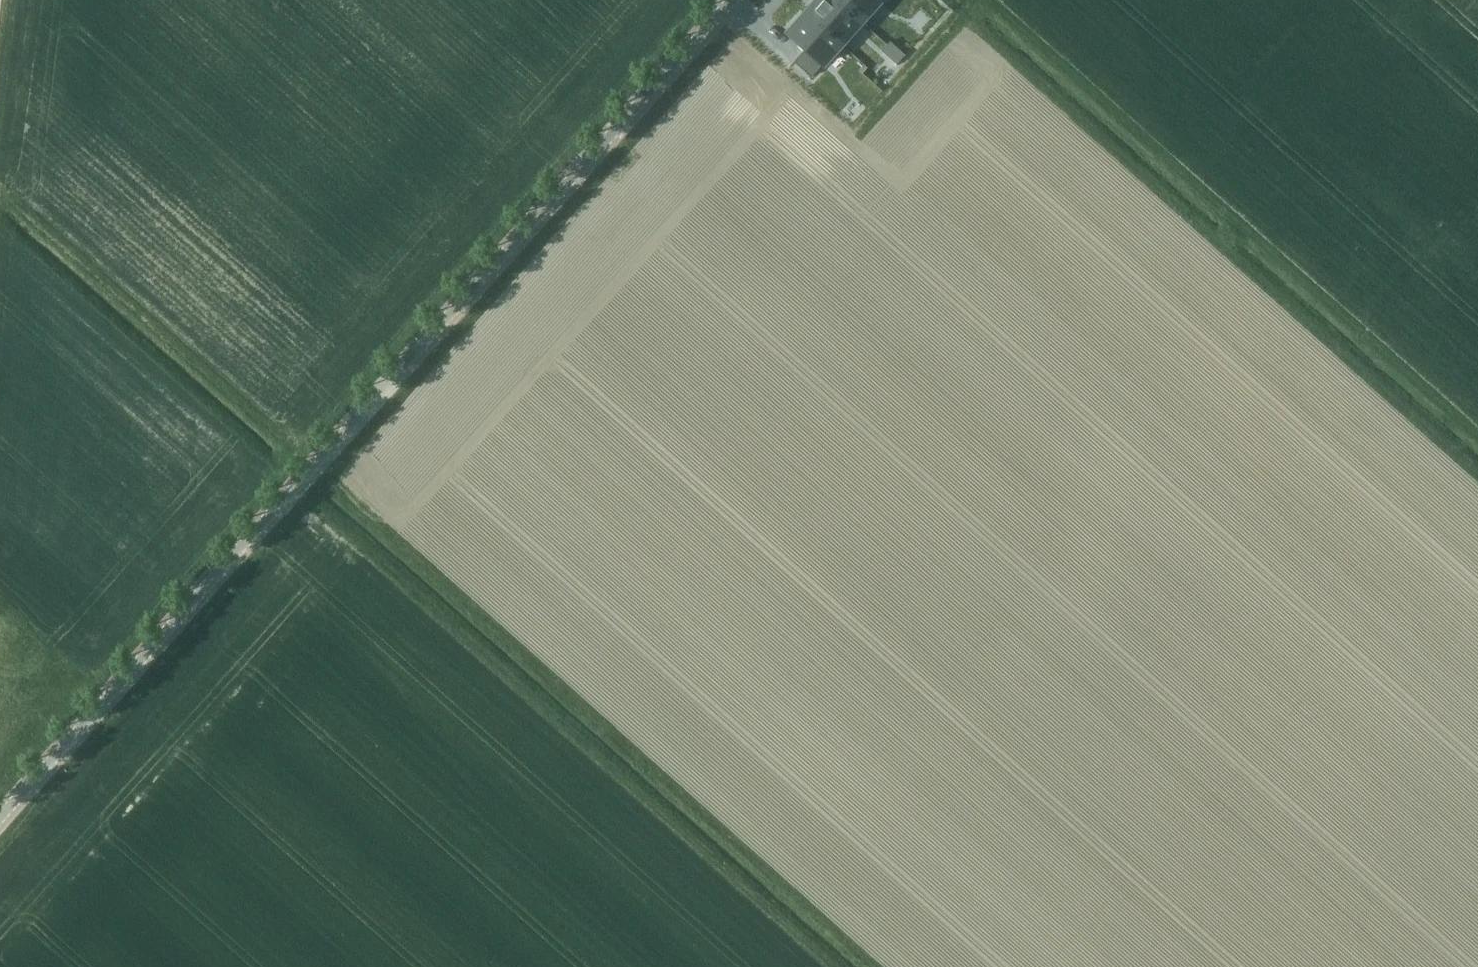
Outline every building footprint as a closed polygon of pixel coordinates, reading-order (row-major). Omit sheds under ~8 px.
[(835,0),(815,0),(805,11),(841,43),(860,22),(835,0)] [(860,22),(879,1),(879,0),(835,0),(860,22)] [(811,77),(841,43),(805,11),(786,33),(804,49),(793,61),(811,77)] [(905,54),(891,41),(883,50),(897,63),(905,54)]
